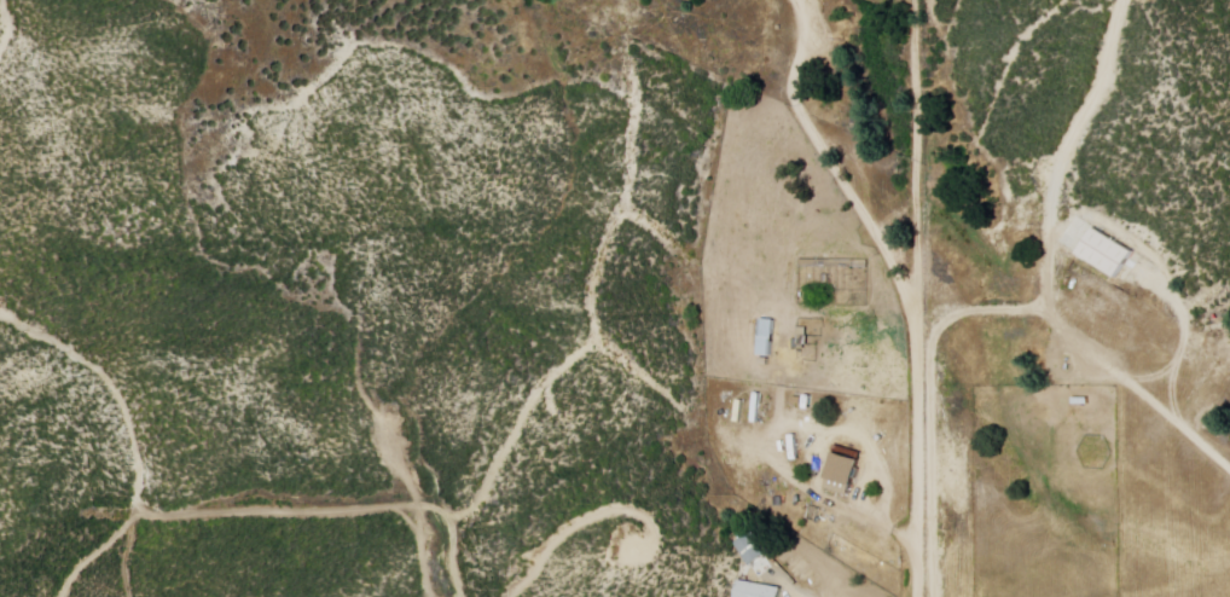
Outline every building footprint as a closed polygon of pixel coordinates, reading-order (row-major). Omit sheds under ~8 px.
[(1092,228),(1078,254),(1116,278),(1132,253),(1092,228)] [(760,318),(774,319),(771,355),(758,354),(760,318)] [(828,475),(824,487),(847,495),(852,482),(828,475)] [(733,545),(748,567),(766,556),(750,533),(733,545)] [(782,586),(780,596),(734,596),(736,580),(782,586)]
